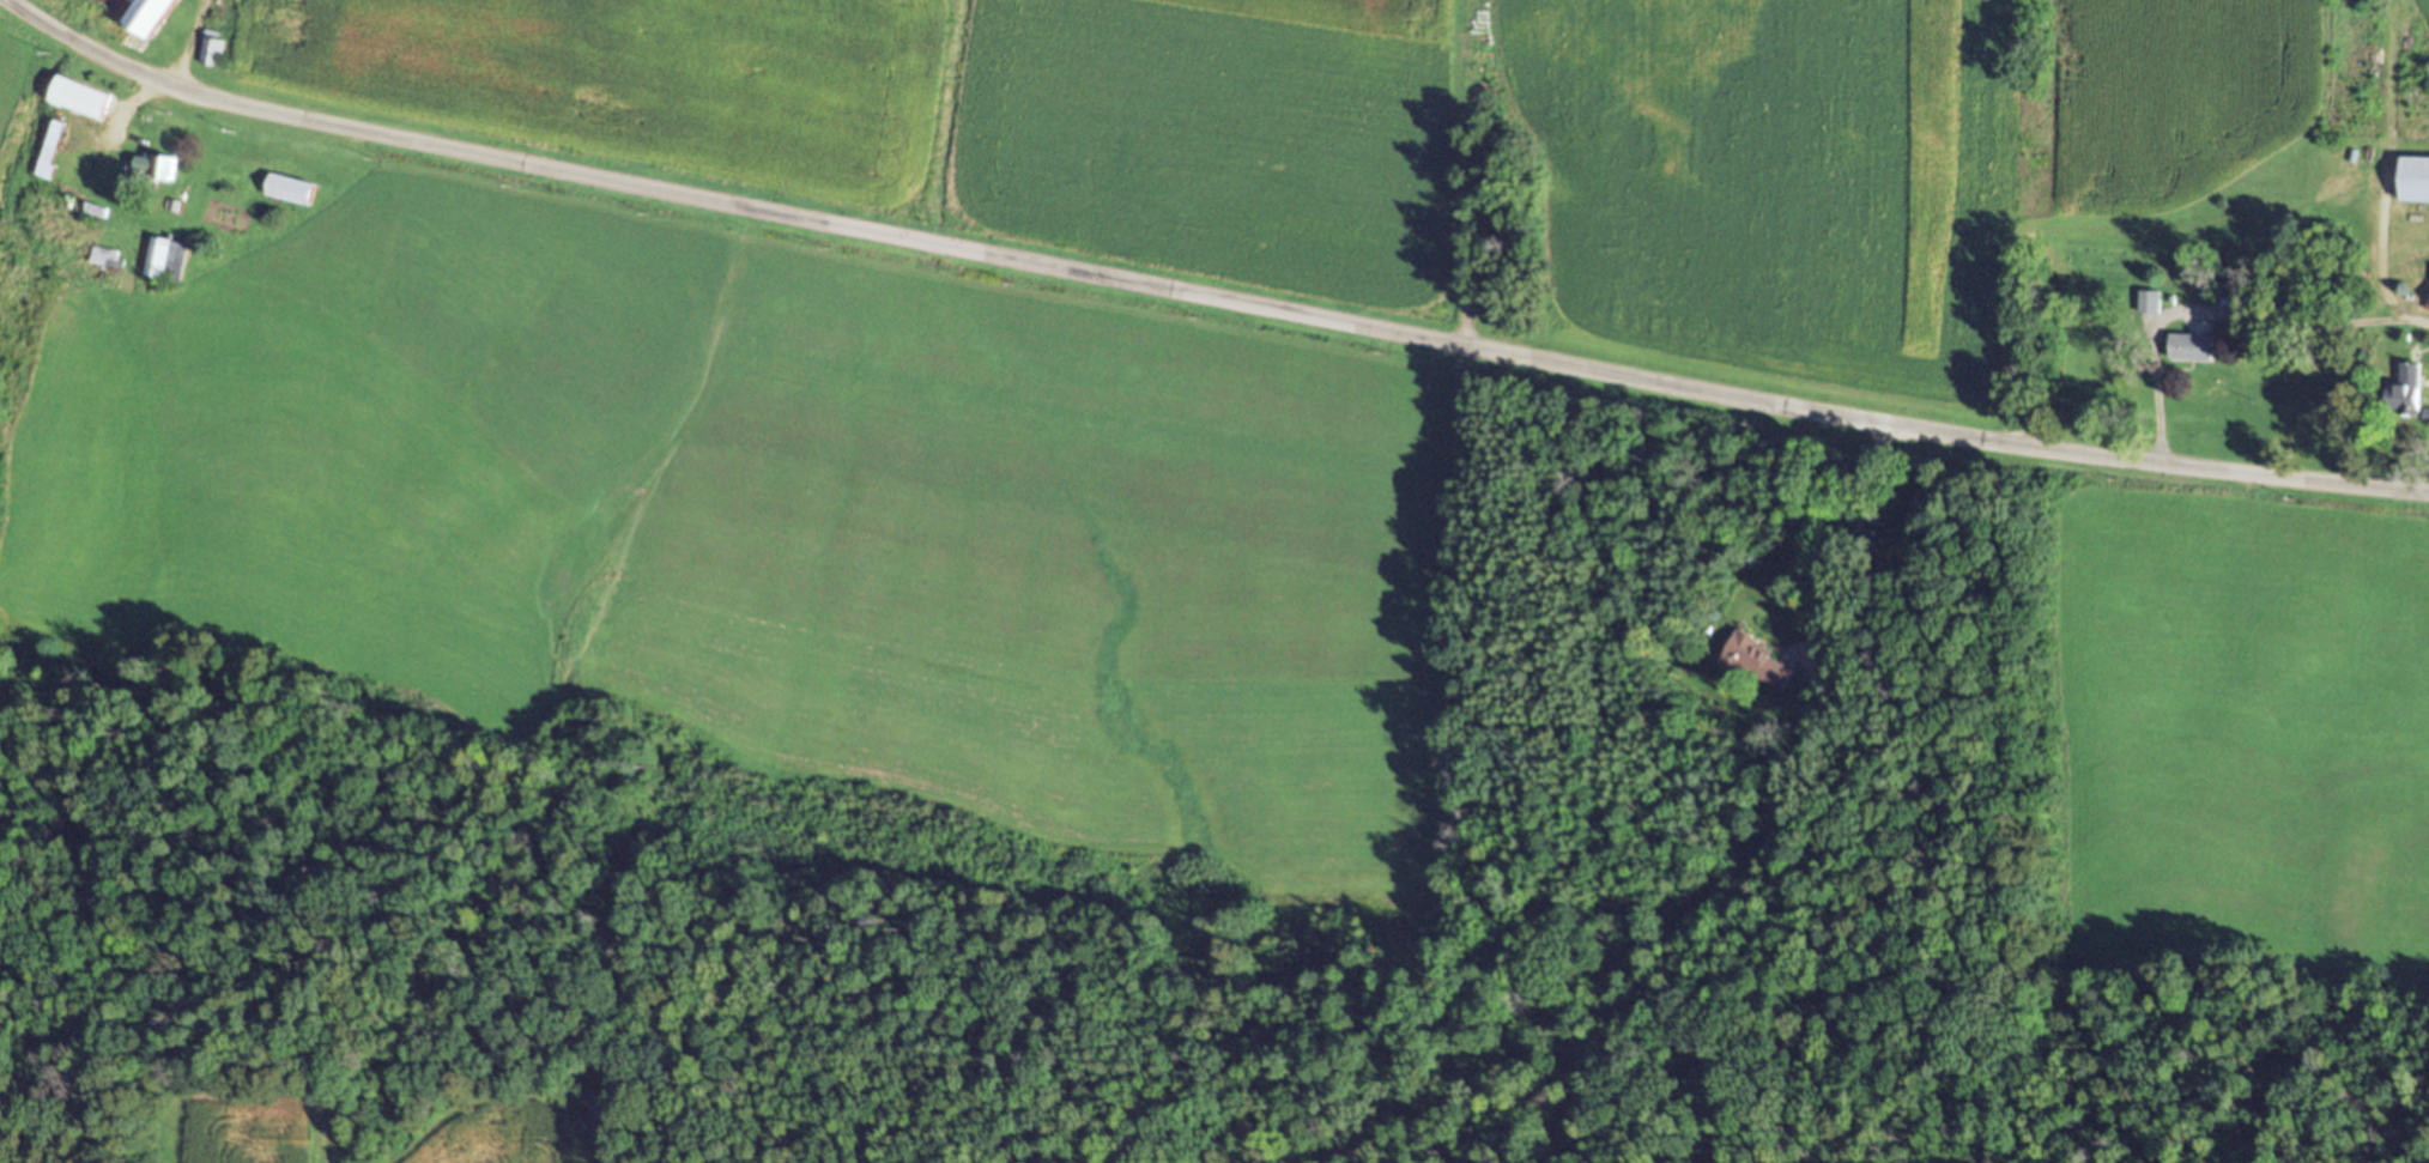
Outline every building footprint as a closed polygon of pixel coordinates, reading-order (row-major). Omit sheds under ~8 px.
[(186,1),(184,0),(150,0),(131,27),(156,45),(186,1)] [(228,45),(209,40),(203,68),(222,72),(228,45)] [(115,99),(62,81),(53,107),(106,126),(115,99)] [(52,185),(70,129),(57,125),(38,180),(52,185)] [(176,187),(178,162),(140,158),(137,183),(176,187)] [(2428,208),(2428,163),(2409,163),(2408,208),(2428,208)] [(310,211),(315,188),(272,178),(266,201),(310,211)] [(93,268),(121,273),(124,258),(95,253),(93,268)] [(2164,296),(2143,296),(2143,319),(2164,319),(2164,296)] [(2221,366),(2221,339),(2175,339),(2175,366),(2221,366)] [(2413,412),(2413,422),(2426,422),(2426,368),(2405,368),(2405,390),(2394,390),(2394,412),(2413,412)] [(1796,673),(1760,657),(1766,644),(1743,633),(1725,671),(1785,698),(1796,673)]
